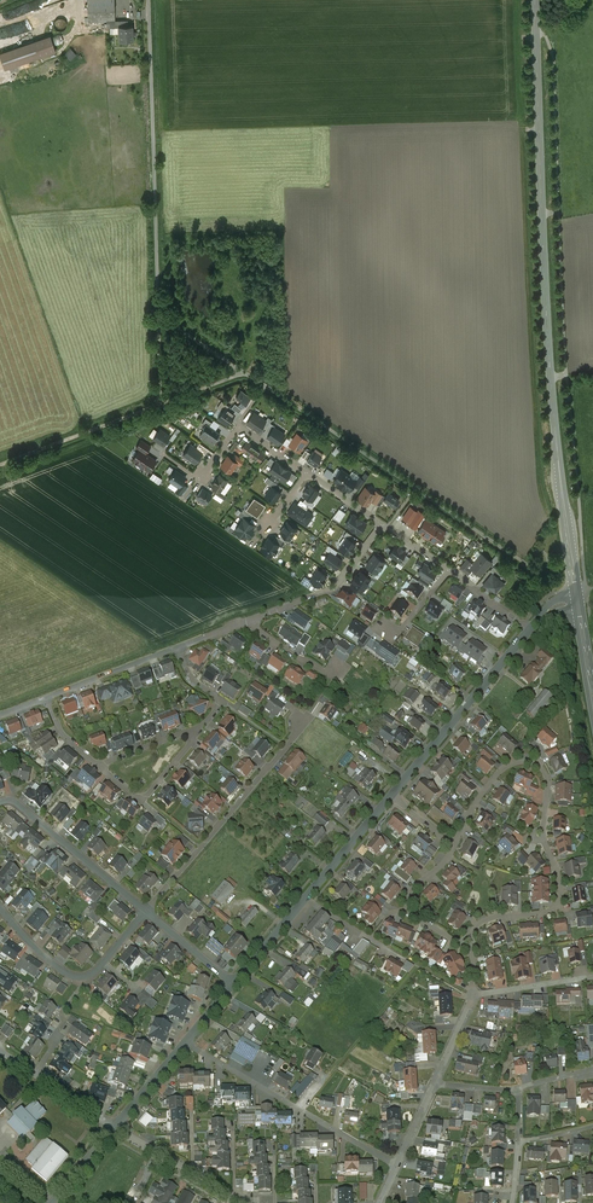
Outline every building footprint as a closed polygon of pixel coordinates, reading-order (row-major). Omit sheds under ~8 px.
[(88,21),(115,20),(115,0),(87,0),(88,21)] [(134,26),(119,26),(119,42),(134,41),(134,26)] [(56,51),(50,34),(0,52),(0,55),(5,69),(56,51)] [(251,397),(241,389),(236,396),(242,400),(238,404),(243,408),(246,403),(251,397)] [(222,401),(217,408),(223,411),(225,409),(223,407),(226,403),(222,401)] [(242,409),(235,403),(232,408),(239,413),(242,409)] [(223,411),(218,418),(227,424),(235,414),(230,411),(225,408),(225,409),(223,411)] [(254,413),(247,423),(259,431),(265,421),(262,419),(263,417),(258,414),(257,415),(254,413)] [(210,426),(206,424),(205,425),(203,428),(204,429),(200,435),(213,444),(220,434),(210,426)] [(285,434),(274,427),(267,437),(278,444),(285,434)] [(170,436),(160,429),(154,439),(163,445),(170,436)] [(176,430),(170,439),(173,442),(179,433),(176,430)] [(292,440),(289,445),(290,445),(300,452),(307,441),(297,434),(292,440)] [(287,437),(283,444),(288,448),(290,445),(289,445),(292,440),(287,437)] [(254,447),(242,439),(239,443),(244,446),(242,449),(259,461),(264,454),(257,449),(257,448),(254,446),(254,447)] [(151,446),(142,440),(136,448),(139,450),(140,450),(146,454),(151,446)] [(236,441),(229,450),(232,452),(239,443),(236,441)] [(209,450),(200,443),(196,448),(202,452),(205,455),(209,450)] [(196,448),(191,445),(184,455),(195,463),(197,459),(198,460),(200,456),(202,452),(196,448)] [(146,454),(140,450),(139,450),(133,460),(137,462),(136,463),(142,468),(143,467),(150,471),(156,461),(146,454)] [(305,450),(301,456),(307,460),(311,454),(305,450)] [(321,457),(313,451),(311,454),(307,460),(315,466),(321,457)] [(244,460),(235,454),(232,459),(238,463),(240,465),(244,460)] [(232,459),(228,456),(221,466),(231,472),(238,463),(232,459)] [(270,458),(267,463),(273,467),(276,462),(270,458)] [(284,467),(276,462),(273,467),(270,471),(277,476),(284,467)] [(291,472),(284,467),(277,476),(285,481),(287,477),(291,472)] [(341,469),(333,482),(349,493),(357,480),(341,469)] [(176,470),(169,480),(179,487),(182,483),(186,477),(176,470)] [(291,472),(287,477),(293,481),(297,476),(291,472)] [(220,475),(218,478),(217,478),(214,482),(215,483),(212,486),(215,488),(220,492),(228,480),(220,475)] [(282,487),(273,480),(270,485),(272,487),(272,486),(279,491),(282,487)] [(187,486),(182,483),(179,487),(176,491),(181,495),(187,486)] [(306,497),(313,501),(319,491),(309,484),(302,494),(306,497)] [(279,491),(272,486),(272,487),(265,496),(275,503),(281,493),(279,491)] [(220,492),(215,488),(213,492),(222,498),(224,494),(220,492)] [(375,494),(366,488),(358,499),(368,505),(371,500),(375,494)] [(212,495),(202,489),(196,497),(206,504),(212,495)] [(375,494),(371,500),(377,504),(383,495),(377,491),(375,494)] [(386,497),(384,500),(394,507),(399,500),(389,493),(386,497)] [(384,500),(386,497),(383,495),(377,504),(380,506),(384,500)] [(313,501),(306,497),(303,501),(309,506),(312,508),(315,503),(313,501)] [(265,506),(254,498),(251,503),(252,504),(247,510),(254,515),(257,517),(265,506)] [(297,505),(306,511),(309,506),(303,501),(300,499),(297,505)] [(295,503),(288,513),(306,525),(313,516),(306,511),(297,505),(295,503)] [(425,515),(418,510),(415,514),(410,523),(409,524),(416,529),(418,525),(424,517),(425,515)] [(238,515),(243,518),(243,517),(248,520),(250,517),(241,511),(238,515)] [(412,512),(406,520),(410,523),(415,514),(412,512)] [(360,519),(353,515),(346,525),(352,530),(360,519)] [(239,524),(252,533),(253,531),(253,528),(255,525),(248,520),(243,517),(243,518),(239,524)] [(444,531),(424,517),(418,525),(420,527),(418,530),(423,534),(423,535),(427,538),(427,537),(435,543),(436,542),(438,539),(441,541),(441,540),(446,534),(443,531),(444,531)] [(366,524),(360,519),(352,530),(359,535),(366,524)] [(297,528),(289,522),(282,533),(290,538),(297,528)] [(251,535),(252,533),(239,524),(235,529),(234,530),(239,533),(246,538),(248,535),(251,535)] [(234,530),(235,529),(229,525),(226,529),(237,537),(239,533),(234,530)] [(277,536),(273,541),(279,545),(282,548),(286,542),(277,536)] [(339,548),(349,554),(356,544),(346,537),(339,548)] [(279,545),(273,541),(269,538),(265,544),(264,543),(262,546),(263,546),(261,550),(271,556),(274,553),(275,553),(278,549),(277,548),(279,545)] [(395,545),(389,554),(399,561),(404,554),(406,552),(402,550),(403,548),(400,546),(399,547),(395,545)] [(330,554),(325,561),(336,568),(341,561),(330,554)] [(410,557),(404,554),(399,561),(398,562),(403,566),(410,557)] [(473,564),(470,567),(472,569),(480,576),(491,562),(481,554),(473,564)] [(367,566),(377,572),(384,562),(374,555),(367,566)] [(468,560),(461,568),(468,574),(472,569),(470,567),(473,564),(468,560)] [(425,564),(419,573),(431,581),(437,572),(425,564)] [(318,571),(312,580),(320,586),(326,577),(318,571)] [(371,579),(360,572),(358,576),(356,574),(354,578),(366,586),(371,579)] [(505,584),(492,574),(483,585),(494,595),(498,590),(499,591),(505,584)] [(409,582),(411,584),(412,583),(418,588),(422,583),(413,577),(409,582)] [(366,586),(354,578),(352,581),(353,582),(351,586),(361,593),(366,586)] [(408,586),(405,591),(417,600),(423,591),(418,588),(412,583),(411,584),(409,587),(408,586)] [(465,591),(455,584),(449,593),(459,599),(465,591)] [(343,589),(336,599),(340,602),(344,604),(345,602),(351,606),(357,598),(356,598),(351,595),(343,589)] [(408,600),(399,594),(395,599),(398,600),(404,605),(408,600)] [(398,600),(391,611),(401,618),(408,607),(404,605),(398,600)] [(434,602),(428,611),(438,618),(444,609),(434,602)] [(478,604),(476,602),(472,607),(469,612),(471,613),(471,614),(471,615),(471,614),(476,617),(474,619),(477,621),(480,616),(485,609),(482,607),(483,606),(479,603),(478,604)] [(379,609),(371,604),(369,607),(376,613),(379,609)] [(469,605),(464,612),(470,616),(471,615),(471,614),(471,613),(469,612),(472,607),(469,605)] [(368,607),(362,615),(372,622),(377,614),(376,613),(369,607),(368,607)] [(297,612),(292,620),(304,629),(310,621),(297,612)] [(485,621),(480,616),(477,621),(474,625),(478,629),(480,627),(485,621)] [(502,621),(498,617),(492,627),(495,629),(495,630),(499,633),(500,632),(503,635),(510,626),(505,622),(506,622),(503,620),(502,621)] [(491,625),(485,621),(480,627),(486,631),(491,625)] [(367,630),(355,622),(349,632),(360,639),(360,640),(364,634),(367,630)] [(285,627),(279,635),(285,639),(284,640),(288,644),(289,642),(297,647),(302,639),(297,635),(298,634),(291,630),(291,631),(285,627)] [(425,636),(412,627),(405,638),(417,646),(425,636)] [(445,639),(451,644),(459,633),(453,628),(445,639)] [(451,644),(458,649),(466,637),(459,633),(451,644)] [(370,639),(364,634),(360,640),(360,639),(357,643),(364,647),(370,639)] [(246,643),(236,636),(230,645),(232,647),(239,652),(246,643)] [(376,654),(381,647),(371,640),(366,647),(376,654)] [(224,641),(220,645),(229,651),(232,647),(230,645),(224,641)] [(330,646),(325,642),(322,646),(321,645),(318,650),(319,651),(316,655),(325,661),(334,649),(334,648),(335,646),(337,648),(339,645),(333,641),(330,646)] [(350,648),(341,642),(337,648),(346,654),(350,648)] [(465,654),(471,658),(479,647),(473,642),(465,654)] [(263,647),(258,643),(250,654),(259,661),(263,655),(266,651),(262,648),(263,647)] [(381,647),(376,654),(391,665),(399,654),(383,644),(381,647)] [(471,658),(478,663),(486,651),(479,647),(471,658)] [(552,658),(543,650),(538,656),(540,658),(546,663),(547,664),(552,658)] [(200,655),(196,652),(191,659),(193,660),(192,662),(196,665),(199,667),(201,665),(208,654),(203,651),(200,655)] [(259,661),(257,664),(260,666),(261,665),(266,658),(263,655),(259,661)] [(273,659),(269,664),(269,665),(280,672),(286,663),(275,655),(273,659)] [(266,658),(261,665),(267,668),(269,665),(269,664),(273,659),(268,656),(266,658)] [(540,658),(533,666),(539,671),(546,663),(540,658)] [(170,661),(160,665),(161,668),(164,675),(164,677),(174,673),(170,661)] [(532,664),(528,669),(525,672),(521,678),(529,685),(532,681),(534,682),(534,681),(535,681),(538,678),(538,677),(539,676),(537,675),(540,671),(539,671),(533,666),(532,664)] [(199,667),(196,665),(193,670),(199,673),(203,667),(201,665),(199,667)] [(440,666),(437,670),(442,674),(445,670),(440,666)] [(466,674),(456,666),(449,674),(456,679),(455,681),(458,684),(459,682),(466,674)] [(305,676),(292,667),(286,677),(290,679),(289,680),(294,683),(298,685),(305,676)] [(161,668),(153,670),(157,680),(156,678),(164,675),(161,668)] [(219,675),(209,669),(207,672),(205,672),(204,674),(205,676),(203,678),(212,685),(215,681),(219,676),(219,675)] [(149,670),(138,674),(139,677),(141,684),(152,680),(149,670)] [(317,676),(309,671),(306,675),(314,680),(317,676)] [(226,676),(220,673),(219,675),(219,676),(215,681),(220,684),(221,682),(226,676)] [(226,676),(221,682),(226,685),(228,681),(229,682),(232,677),(228,673),(226,676)] [(434,678),(427,673),(422,679),(429,685),(434,678)] [(139,677),(131,680),(135,690),(142,687),(141,684),(139,677)] [(118,686),(117,688),(115,687),(110,688),(109,688),(106,689),(108,695),(112,694),(114,701),(116,702),(125,698),(125,697),(131,694),(129,690),(130,688),(129,686),(128,685),(126,681),(121,684),(120,685),(118,686)] [(229,682),(228,681),(226,685),(222,691),(234,699),(240,689),(229,682)] [(452,691),(442,683),(435,692),(445,700),(452,691)] [(268,692),(255,684),(252,688),(251,687),(250,689),(250,690),(249,692),(249,693),(255,696),(253,699),(260,703),(268,692)] [(413,691),(410,688),(403,697),(413,704),(419,696),(413,691)] [(106,689),(99,692),(102,700),(109,697),(108,695),(106,689)] [(273,691),(267,699),(272,702),(273,700),(275,701),(279,695),(273,691)] [(545,691),(527,713),(534,719),(553,697),(545,691)] [(91,692),(80,696),(86,711),(96,706),(91,692)] [(438,709),(425,698),(418,707),(431,717),(438,709)] [(194,699),(183,703),(185,707),(188,706),(196,703),(194,699)] [(275,701),(273,700),(272,702),(270,704),(269,703),(267,706),(268,707),(266,710),(278,718),(280,715),(282,714),(282,713),(282,711),(284,708),(280,705),(277,702),(277,703),(275,701)] [(73,701),(71,702),(69,701),(62,704),(67,715),(77,711),(74,701),(73,701)] [(208,706),(200,702),(196,703),(188,706),(191,712),(193,712),(194,714),(197,713),(198,716),(204,714),(208,706)] [(327,705),(320,715),(330,721),(337,711),(327,705)] [(252,712),(243,706),(239,712),(248,718),(252,712)] [(395,717),(399,721),(404,715),(400,711),(398,714),(395,717)] [(38,712),(25,717),(29,728),(42,723),(38,712)] [(175,713),(167,716),(172,729),(174,729),(175,727),(180,725),(177,718),(175,713)] [(160,719),(159,719),(161,724),(164,731),(168,730),(170,730),(172,729),(167,716),(160,719)] [(482,719),(478,716),(470,726),(477,732),(478,732),(480,729),(482,728),(483,730),(487,725),(488,725),(488,724),(482,719)] [(425,725),(416,717),(410,725),(419,732),(425,725)] [(228,718),(223,723),(222,723),(221,724),(221,725),(219,728),(221,729),(222,730),(229,736),(230,737),(231,737),(229,736),(234,730),(231,729),(234,726),(233,722),(228,718)] [(17,720),(6,724),(10,734),(17,732),(21,731),(20,727),(17,720)] [(156,722),(150,724),(151,726),(155,734),(160,732),(157,725),(156,722)] [(151,726),(140,730),(143,740),(147,739),(148,740),(152,738),(151,737),(155,736),(155,734),(151,726)] [(477,732),(470,726),(469,727),(470,728),(467,731),(474,736),(477,732)] [(392,733),(384,728),(379,735),(391,743),(394,740),(399,733),(396,731),(393,731),(392,733)] [(229,736),(222,730),(221,729),(218,732),(227,739),(229,736)] [(557,738),(546,729),(538,738),(549,747),(553,743),(554,743),(555,743),(557,742),(557,740),(556,739),(557,738)] [(413,739),(402,730),(399,733),(394,740),(405,749),(413,739)] [(39,732),(30,736),(34,742),(42,736),(39,732)] [(227,739),(218,732),(215,736),(221,741),(223,743),(227,739)] [(42,736),(34,742),(36,746),(35,746),(38,750),(37,750),(37,751),(40,748),(52,740),(47,733),(42,736)] [(102,734),(90,739),(92,743),(93,743),(94,747),(99,745),(99,747),(105,744),(106,744),(105,742),(102,734)] [(213,734),(204,744),(213,751),(221,741),(215,736),(213,734)] [(125,735),(117,738),(117,740),(113,741),(115,744),(117,751),(123,749),(123,750),(127,748),(133,745),(130,738),(129,735),(125,736),(125,735)] [(518,745),(506,735),(499,743),(503,747),(503,749),(505,750),(507,750),(511,754),(516,748),(518,746),(518,745)] [(475,744),(466,737),(463,741),(470,746),(469,746),(471,748),(475,744)] [(463,741),(461,739),(453,748),(462,755),(469,746),(470,746),(463,741)] [(52,740),(40,748),(45,755),(51,751),(57,747),(52,740)] [(262,741),(256,749),(259,752),(257,755),(262,758),(270,749),(262,741)] [(380,742),(376,747),(379,750),(382,747),(384,745),(380,742)] [(520,743),(518,745),(518,746),(516,748),(520,752),(524,747),(520,743)] [(256,749),(251,745),(244,753),(245,754),(252,760),(257,755),(259,752),(256,749)] [(401,754),(391,746),(388,751),(385,754),(384,755),(394,762),(401,754)] [(555,748),(546,752),(548,757),(554,755),(558,753),(555,748)] [(63,755),(60,759),(57,763),(66,771),(70,767),(78,758),(68,749),(63,755)] [(493,757),(485,750),(481,755),(485,758),(489,761),(493,757)] [(558,753),(554,755),(556,759),(561,756),(566,754),(564,750),(558,753)] [(45,755),(43,757),(48,763),(51,759),(55,755),(51,751),(45,755)] [(55,755),(51,759),(55,762),(56,763),(57,763),(60,759),(63,755),(58,751),(55,755)] [(212,758),(203,751),(200,755),(206,759),(209,762),(212,758)] [(200,755),(197,752),(190,761),(198,768),(206,759),(200,755)] [(295,752),(285,764),(294,772),(305,760),(295,752)] [(252,760),(245,754),(242,759),(244,761),(244,760),(249,765),(253,760),(252,760)] [(556,759),(550,761),(556,773),(565,769),(563,765),(565,764),(561,756),(556,759)] [(489,761),(485,758),(477,766),(487,774),(494,765),(489,761)] [(448,764),(442,759),(437,766),(447,774),(452,768),(448,764)] [(459,765),(452,759),(448,764),(452,768),(454,770),(459,765)] [(244,761),(236,770),(246,777),(253,768),(249,765),(244,760),(244,761)] [(17,767),(16,766),(13,778),(13,777),(23,780),(22,780),(28,782),(31,770),(25,769),(17,767)] [(447,774),(437,766),(431,772),(437,777),(441,781),(447,774)] [(92,771),(87,767),(82,774),(78,778),(80,780),(91,789),(100,778),(95,774),(96,773),(93,770),(92,771)] [(284,767),(279,774),(286,780),(292,773),(284,767)] [(356,773),(349,768),(345,772),(345,773),(352,778),(355,774),(356,773)] [(376,776),(366,768),(362,772),(365,775),(362,779),(357,775),(353,779),(358,784),(358,783),(365,789),(366,789),(369,792),(372,788),(369,785),(376,776)] [(195,776),(187,769),(183,774),(190,779),(188,781),(190,782),(195,776)] [(77,770),(70,778),(77,783),(80,780),(78,778),(82,774),(77,770)] [(183,774),(181,772),(173,781),(182,788),(188,781),(190,779),(183,774)] [(526,775),(520,772),(515,784),(516,785),(517,786),(520,788),(521,787),(528,790),(531,785),(534,778),(530,777),(530,776),(526,774),(526,775)] [(239,780),(231,774),(227,778),(229,780),(235,785),(239,780)] [(472,780),(465,775),(460,780),(464,783),(465,781),(468,784),(472,780)] [(441,781),(437,777),(433,781),(441,788),(444,785),(441,782),(441,781)] [(235,785),(229,780),(221,789),(230,796),(238,787),(235,785)] [(439,793),(425,781),(415,792),(418,795),(417,796),(425,804),(426,802),(429,805),(439,793)] [(468,784),(465,781),(464,783),(457,792),(467,800),(475,790),(468,784)] [(120,793),(108,783),(104,788),(101,792),(100,794),(111,803),(114,800),(116,800),(118,798),(118,796),(118,795),(120,793)] [(31,784),(22,794),(26,797),(31,791),(31,790),(34,786),(31,784)] [(99,784),(93,793),(98,797),(100,794),(101,792),(104,788),(99,784)] [(348,790),(342,798),(343,799),(339,803),(341,804),(334,813),(341,818),(358,798),(353,794),(356,790),(349,785),(346,789),(348,790)] [(538,789),(531,785),(528,790),(527,793),(535,796),(538,789)] [(515,793),(507,786),(503,791),(510,795),(509,796),(512,798),(515,793)] [(558,786),(557,786),(557,794),(571,794),(571,786),(569,786),(558,786)] [(173,793),(167,788),(158,799),(163,802),(164,801),(169,806),(177,797),(177,796),(173,793)] [(40,789),(35,795),(32,792),(27,797),(40,808),(46,801),(50,797),(40,789)] [(503,791),(500,789),(498,792),(497,792),(496,795),(493,799),(503,806),(503,805),(504,805),(506,802),(506,801),(509,796),(510,795),(503,791)] [(571,794),(557,794),(556,802),(557,802),(568,802),(570,802),(571,794)] [(221,804),(212,796),(210,798),(208,798),(206,798),(204,800),(205,802),(206,803),(203,806),(206,809),(213,814),(215,811),(217,812),(220,808),(219,807),(221,804)] [(449,797),(445,802),(450,806),(451,806),(454,808),(458,804),(449,797)] [(122,799),(115,807),(121,811),(123,809),(122,809),(127,804),(122,799)] [(132,804),(129,801),(127,804),(122,809),(123,809),(133,818),(139,810),(136,808),(137,807),(133,803),(132,804)] [(203,806),(198,802),(195,806),(200,810),(202,813),(206,809),(203,806)] [(69,813),(60,805),(55,812),(52,816),(52,815),(51,816),(61,824),(65,818),(65,817),(66,815),(67,816),(70,813),(69,813)] [(450,806),(444,813),(452,820),(459,813),(454,808),(451,806),(450,806)] [(533,808),(527,807),(526,807),(526,812),(524,811),(522,815),(523,816),(520,819),(528,827),(533,821),(534,821),(534,822),(537,817),(536,817),(535,817),(537,809),(533,808)] [(76,812),(73,809),(69,813),(70,813),(67,816),(71,819),(76,812)] [(202,813),(200,810),(196,815),(197,816),(202,816),(202,821),(205,821),(208,817),(202,813)] [(498,816),(489,811),(486,816),(493,821),(495,822),(498,816)] [(11,814),(4,824),(10,829),(9,830),(11,831),(12,830),(19,836),(20,834),(16,831),(22,824),(23,823),(11,814)] [(329,822),(319,814),(315,820),(324,828),(329,822)] [(486,816),(483,814),(476,824),(482,829),(484,826),(488,828),(491,828),(492,826),(491,824),(493,821),(486,816)] [(166,822),(158,815),(153,820),(156,823),(161,828),(166,822)] [(153,820),(147,816),(140,825),(148,832),(156,823),(153,820)] [(197,816),(189,817),(190,829),(191,830),(193,830),(199,830),(199,829),(203,829),(202,821),(202,816),(197,816)] [(397,816),(389,825),(401,835),(403,833),(410,825),(410,824),(409,825),(404,822),(404,821),(401,819),(397,816)] [(71,819),(63,828),(67,830),(74,822),(71,819)] [(565,819),(554,819),(554,830),(561,830),(565,831),(565,819)] [(81,822),(77,827),(77,828),(72,835),(78,840),(80,839),(82,841),(89,832),(86,830),(88,828),(84,824),(84,825),(81,822)] [(22,824),(16,831),(20,834),(21,833),(26,827),(22,824)] [(410,825),(403,833),(408,838),(415,829),(410,825)] [(326,833),(317,826),(313,831),(315,832),(308,840),(315,846),(326,833)] [(31,831),(26,827),(21,833),(26,836),(31,831)] [(509,827),(504,833),(508,836),(509,836),(511,838),(515,831),(509,827)] [(97,829),(92,835),(96,839),(101,832),(97,829)] [(43,841),(31,831),(26,836),(24,839),(20,845),(25,849),(30,844),(36,849),(43,841)] [(390,842),(382,835),(378,839),(385,845),(386,846),(390,842)] [(483,841),(474,835),(470,842),(478,846),(479,847),(483,841)] [(424,838),(421,836),(418,840),(417,840),(415,840),(414,842),(414,844),(415,844),(413,846),(413,847),(414,845),(424,853),(430,846),(432,844),(428,841),(428,839),(425,837),(424,838)] [(515,841),(513,839),(512,839),(511,838),(509,836),(508,836),(499,845),(509,855),(509,854),(511,854),(514,852),(513,850),(518,846),(515,842),(515,841)] [(376,837),(368,848),(376,855),(385,845),(378,839),(376,837)] [(106,847),(96,839),(88,848),(98,856),(106,847)] [(569,839),(557,840),(560,855),(571,853),(569,839)] [(470,842),(468,841),(466,844),(465,844),(464,847),(461,853),(472,858),(478,846),(470,842)] [(184,851),(173,842),(168,848),(179,858),(182,854),(184,851)] [(296,844),(293,848),(298,852),(301,848),(296,844)] [(430,846),(424,853),(423,854),(426,857),(430,860),(436,851),(430,846)] [(179,858),(168,848),(162,856),(173,865),(176,861),(176,862),(179,858)] [(43,851),(35,860),(38,863),(40,861),(46,854),(43,851)] [(68,860),(56,851),(51,857),(48,861),(52,864),(53,863),(60,869),(59,870),(68,860)] [(529,860),(522,852),(520,853),(518,860),(524,866),(527,863),(526,863),(529,860)] [(10,853),(4,860),(9,864),(11,865),(16,859),(10,853)] [(46,854),(40,861),(45,865),(48,861),(51,857),(46,854)] [(291,854),(287,858),(289,860),(282,868),(289,874),(299,861),(291,854)] [(417,861),(409,855),(406,860),(407,861),(407,860),(414,865),(417,861)] [(529,860),(526,863),(527,863),(533,870),(536,873),(536,872),(538,873),(541,871),(540,869),(544,865),(540,860),(540,859),(537,856),(535,855),(529,860)] [(127,865),(117,856),(109,866),(119,874),(127,865)] [(426,857),(420,864),(424,867),(430,860),(426,857)] [(133,859),(128,866),(132,869),(137,863),(133,859)] [(374,866),(366,859),(360,865),(361,866),(363,863),(370,870),(374,866)] [(414,865),(407,860),(407,861),(400,870),(409,876),(414,870),(413,870),(416,867),(414,865)] [(356,862),(348,872),(357,879),(365,869),(360,865),(356,862)] [(575,863),(565,865),(568,878),(579,876),(577,865),(577,863),(575,863)] [(0,875),(0,887),(0,889),(4,892),(9,885),(14,879),(13,879),(16,876),(19,872),(11,865),(9,864),(0,875)] [(468,871),(459,865),(454,870),(459,875),(459,876),(461,878),(468,871)] [(70,871),(66,875),(67,875),(73,881),(71,884),(76,888),(85,876),(73,867),(70,871)] [(66,868),(59,876),(63,879),(67,875),(66,875),(70,871),(66,868)] [(452,868),(450,870),(449,870),(445,874),(446,874),(443,876),(448,882),(450,884),(454,887),(458,883),(455,880),(459,876),(459,875),(454,870),(452,868)] [(158,881),(150,874),(147,879),(154,885),(153,885),(154,885),(158,881)] [(145,877),(136,888),(144,895),(153,885),(154,885),(147,879),(145,877)] [(277,880),(273,877),(268,883),(272,886),(268,891),(273,895),(275,897),(284,886),(277,880)] [(399,883),(391,877),(388,881),(390,884),(391,883),(395,887),(399,883)] [(539,880),(533,881),(533,884),(532,884),(532,892),(548,892),(548,891),(548,880),(539,880)] [(355,888),(347,881),(343,886),(350,891),(350,892),(351,893),(355,888)] [(102,892),(90,882),(82,892),(89,898),(90,897),(95,901),(92,903),(93,904),(99,896),(102,892)] [(450,884),(448,882),(444,886),(449,891),(451,893),(455,889),(454,887),(450,884)] [(225,883),(212,898),(220,905),(233,889),(225,883)] [(390,884),(382,894),(391,901),(399,890),(395,887),(391,883),(390,884)] [(343,886),(342,885),(335,893),(343,900),(350,892),(350,891),(343,886)] [(443,890),(438,885),(434,888),(439,893),(440,892),(443,890)] [(432,886),(423,895),(430,902),(439,893),(434,888),(432,886)] [(514,889),(503,889),(503,906),(517,906),(516,893),(516,889),(514,889)] [(575,890),(573,891),(575,903),(586,902),(584,889),(575,890)] [(24,891),(12,906),(21,913),(25,909),(27,907),(33,899),(33,898),(28,894),(24,891)] [(268,891),(267,892),(265,891),(262,894),(269,899),(273,895),(268,891)] [(532,892),(532,900),(534,900),(534,903),(539,903),(549,903),(548,892),(532,892)] [(99,896),(93,904),(96,907),(103,899),(99,896)] [(383,906),(375,899),(370,905),(379,912),(383,906)] [(115,901),(108,909),(114,914),(121,906),(115,901)] [(37,903),(31,910),(35,914),(38,911),(42,907),(37,903)] [(178,903),(169,914),(178,922),(184,914),(186,912),(187,911),(178,903)] [(370,905),(369,904),(362,912),(368,917),(366,919),(366,922),(369,924),(372,924),(381,913),(379,912),(370,905)] [(464,910),(454,904),(451,909),(455,912),(456,912),(461,915),(464,910)] [(121,906),(114,914),(123,922),(130,913),(121,905),(121,906)] [(21,913),(20,914),(25,918),(31,910),(27,907),(25,909),(21,913)] [(194,911),(189,908),(187,911),(186,912),(184,914),(188,918),(189,917),(194,911)] [(253,908),(246,917),(244,915),(239,921),(246,927),(258,912),(253,908)] [(194,911),(189,917),(193,920),(199,913),(195,910),(194,911)] [(35,914),(27,924),(37,932),(48,919),(38,911),(35,914)] [(102,919),(93,911),(92,911),(88,917),(97,925),(102,919)] [(230,920),(220,911),(216,915),(227,923),(230,920)] [(461,915),(456,912),(455,912),(448,924),(453,927),(453,928),(456,930),(457,929),(458,930),(466,918),(461,915)] [(330,920),(322,913),(310,928),(306,932),(320,944),(321,943),(326,947),(335,936),(332,934),(332,933),(337,925),(329,920),(330,920)] [(584,915),(577,916),(578,927),(587,926),(588,925),(592,924),(590,913),(584,914),(584,915)] [(198,920),(188,932),(197,939),(202,933),(207,927),(198,920)] [(57,921),(52,927),(57,931),(52,937),(60,944),(70,932),(57,921)] [(561,921),(558,921),(558,922),(554,923),(555,933),(567,931),(566,927),(565,921),(562,921),(561,921)] [(400,928),(391,924),(389,930),(387,934),(396,938),(397,936),(396,936),(400,928)] [(214,929),(209,925),(207,927),(202,933),(208,938),(214,929)] [(233,929),(228,925),(223,930),(228,935),(233,929)] [(343,928),(337,925),(332,933),(332,934),(335,936),(338,937),(340,934),(343,928)] [(413,930),(401,925),(400,928),(396,936),(397,936),(408,941),(412,932),(413,930)] [(531,925),(526,925),(526,926),(520,926),(520,939),(529,939),(529,941),(530,941),(530,939),(539,938),(538,925),(531,925)] [(149,926),(139,937),(148,944),(157,933),(149,926)] [(497,928),(497,927),(493,929),(488,931),(490,937),(490,938),(491,941),(492,942),(493,944),(505,940),(506,939),(504,934),(501,926),(497,928)] [(102,928),(89,942),(99,950),(111,936),(102,928)] [(45,930),(39,937),(43,940),(48,933),(45,930)] [(416,934),(412,932),(408,941),(407,942),(411,944),(416,934)] [(513,942),(509,932),(504,934),(506,939),(505,940),(507,944),(513,942)] [(326,947),(325,948),(335,954),(341,947),(356,960),(359,957),(353,952),(342,943),(345,938),(340,934),(338,937),(335,936),(326,947)] [(10,937),(6,935),(1,943),(4,945),(10,937)] [(428,936),(426,936),(426,937),(422,935),(415,947),(421,951),(420,952),(421,953),(422,954),(423,954),(424,952),(429,955),(430,956),(434,949),(437,943),(430,939),(431,938),(430,937),(428,936)] [(236,937),(226,950),(235,959),(246,945),(236,937)] [(225,949),(212,939),(206,946),(218,957),(225,949)] [(370,944),(363,940),(353,952),(359,957),(370,944)] [(9,942),(2,952),(15,961),(21,952),(9,942)] [(160,944),(156,950),(159,953),(162,950),(164,947),(160,944)] [(82,945),(71,957),(81,966),(92,953),(82,945)] [(180,953),(171,945),(165,953),(161,957),(163,958),(170,965),(176,958),(180,962),(184,956),(180,953)] [(306,945),(296,957),(303,963),(309,956),(311,957),(315,952),(306,945)] [(64,946),(58,953),(65,959),(71,952),(64,946)] [(137,953),(131,948),(120,960),(120,961),(121,960),(131,967),(130,969),(139,958),(141,956),(137,953)] [(335,954),(325,948),(322,952),(332,958),(335,954)] [(149,956),(141,949),(137,953),(141,956),(139,958),(144,962),(149,956)] [(442,953),(434,949),(430,956),(429,955),(428,958),(436,963),(442,953)] [(159,953),(153,960),(158,964),(163,958),(161,957),(165,953),(162,950),(159,953)] [(578,951),(568,952),(570,964),(580,962),(578,951)] [(442,953),(436,963),(440,965),(443,960),(444,960),(446,958),(445,956),(445,955),(442,953)] [(454,953),(446,958),(444,960),(449,968),(461,961),(459,957),(457,958),(454,953)] [(531,953),(524,954),(525,960),(527,959),(528,965),(529,965),(533,964),(531,953)] [(153,960),(149,956),(144,962),(149,966),(153,960)] [(42,967),(29,958),(25,963),(22,969),(34,977),(38,972),(42,967)] [(519,959),(514,960),(513,961),(513,962),(514,964),(511,965),(512,971),(515,971),(516,980),(527,978),(525,970),(530,969),(529,965),(528,965),(527,959),(525,960),(520,961),(520,960),(519,959)] [(20,960),(14,968),(20,972),(22,969),(25,963),(20,960)] [(366,965),(356,960),(353,965),(362,970),(366,965)] [(403,967),(391,960),(385,970),(389,973),(388,973),(389,975),(391,976),(392,976),(393,975),(397,977),(402,969),(403,967)] [(499,960),(486,962),(488,971),(501,969),(499,960)] [(552,960),(540,962),(542,974),(554,972),(554,967),(553,960),(552,960)] [(414,966),(406,961),(403,967),(402,969),(409,973),(414,966)] [(461,961),(449,968),(454,977),(454,978),(456,976),(464,972),(462,967),(463,965),(461,961)] [(197,968),(192,964),(187,969),(193,974),(197,968)] [(288,968),(280,977),(278,975),(275,979),(277,981),(289,991),(296,983),(292,980),(296,975),(288,968)] [(308,973),(299,968),(295,972),(303,979),(308,973)] [(501,969),(488,971),(489,981),(502,979),(501,969)] [(154,971),(145,982),(153,989),(157,983),(160,985),(164,980),(154,971)] [(2,972),(0,975),(0,985),(8,991),(10,986),(12,987),(16,981),(3,972),(2,972)] [(108,975),(97,988),(107,996),(107,995),(106,994),(113,986),(115,987),(118,983),(108,975)] [(61,983),(50,976),(43,986),(44,985),(54,991),(53,993),(54,993),(55,991),(60,983),(61,983)] [(462,981),(456,977),(456,976),(454,978),(454,977),(451,981),(459,986),(462,981)] [(209,980),(200,977),(196,989),(205,992),(209,980)] [(67,988),(60,983),(55,991),(62,995),(67,988)] [(107,996),(97,988),(93,993),(99,998),(104,1002),(108,997),(107,996)] [(196,989),(192,988),(189,997),(193,999),(201,1001),(205,992),(196,989)] [(152,996),(144,990),(141,994),(149,1000),(152,996)] [(279,1000),(268,991),(261,1000),(259,998),(255,1002),(264,1010),(272,1001),(276,1004),(279,1000)] [(569,992),(557,992),(557,1004),(569,1003),(569,997),(569,992)] [(189,997),(178,993),(177,997),(192,1002),(193,999),(189,997)] [(283,993),(280,997),(288,1004),(292,999),(283,993)] [(149,1000),(141,994),(138,998),(145,1005),(149,1000)] [(534,998),(521,997),(521,1003),(521,1009),(529,1009),(533,1009),(542,1009),(542,1008),(542,1005),(543,995),(542,995),(542,997),(534,996),(534,998)] [(450,996),(438,997),(439,1007),(451,1006),(450,996)] [(138,1004),(130,997),(120,1009),(128,1016),(138,1004)] [(500,1003),(488,1002),(487,1013),(503,1015),(503,1017),(510,1018),(510,1009),(509,1009),(510,1001),(501,1000),(500,1003)] [(57,1008),(47,1001),(39,1012),(45,1017),(49,1020),(49,1019),(57,1008)] [(171,1010),(185,1015),(188,1007),(174,1002),(171,1010)] [(451,1006),(439,1007),(440,1012),(440,1016),(440,1017),(444,1017),(452,1016),(451,1006)] [(182,1023),(185,1015),(171,1010),(169,1019),(182,1023)] [(248,1015),(238,1027),(245,1032),(252,1024),(253,1026),(257,1022),(248,1015)] [(78,1020),(72,1016),(67,1022),(73,1026),(75,1023),(76,1024),(78,1020)] [(440,1016),(435,1017),(436,1025),(444,1025),(444,1024),(444,1017),(440,1017),(440,1016)] [(43,1020),(40,1018),(37,1022),(47,1029),(50,1025),(43,1020)] [(47,1030),(36,1023),(29,1034),(34,1038),(33,1038),(39,1042),(47,1030)] [(76,1024),(75,1023),(73,1026),(69,1033),(86,1045),(93,1035),(76,1024)] [(10,1028),(5,1024),(0,1032),(5,1036),(10,1028)] [(154,1032),(167,1036),(169,1028),(156,1024),(154,1032)] [(426,1026),(417,1027),(418,1035),(422,1035),(422,1034),(426,1034),(425,1026),(426,1026)] [(14,1030),(10,1028),(5,1036),(8,1038),(14,1030)] [(164,1044),(167,1036),(154,1032),(151,1040),(164,1044)] [(221,1033),(212,1045),(219,1051),(224,1044),(226,1046),(231,1041),(221,1033)] [(253,1038),(246,1033),(243,1038),(250,1043),(253,1038)] [(426,1034),(422,1034),(422,1035),(423,1044),(435,1044),(435,1034),(435,1033),(426,1034)] [(483,1036),(472,1033),(470,1044),(481,1047),(481,1049),(482,1051),(486,1052),(487,1050),(487,1048),(488,1049),(491,1036),(485,1035),(484,1033),(483,1036)] [(39,1042),(33,1038),(28,1046),(27,1045),(26,1046),(27,1047),(24,1052),(35,1059),(44,1045),(39,1042)] [(243,1038),(242,1038),(234,1052),(252,1063),(260,1048),(250,1043),(243,1038)] [(151,1048),(136,1042),(132,1055),(141,1058),(147,1060),(147,1059),(151,1048)] [(83,1048),(76,1043),(73,1047),(77,1051),(79,1053),(83,1048)] [(583,1043),(576,1044),(577,1050),(578,1062),(589,1060),(587,1048),(584,1049),(583,1043)] [(73,1047),(67,1044),(59,1056),(68,1062),(69,1063),(77,1051),(73,1047)] [(435,1044),(423,1044),(424,1054),(424,1055),(428,1055),(436,1054),(435,1044)] [(566,1048),(558,1048),(558,1047),(557,1056),(558,1056),(566,1056),(566,1048)] [(312,1051),(306,1062),(315,1067),(315,1068),(322,1056),(312,1051)] [(536,1054),(527,1053),(526,1063),(526,1062),(535,1063),(534,1064),(535,1064),(536,1054)] [(418,1054),(415,1055),(416,1063),(428,1062),(428,1055),(424,1055),(424,1054),(418,1054)] [(59,1056),(58,1055),(50,1066),(60,1073),(68,1062),(59,1056)] [(484,1057),(473,1055),(471,1063),(478,1064),(482,1065),(484,1057)] [(556,1056),(545,1057),(547,1069),(557,1068),(556,1056)] [(127,1061),(122,1059),(118,1069),(130,1073),(134,1064),(134,1063),(127,1061)] [(280,1060),(273,1069),(277,1072),(285,1063),(280,1060)] [(468,1062),(458,1060),(455,1071),(456,1071),(466,1073),(469,1062),(468,1062)] [(315,1067),(306,1062),(304,1066),(313,1071),(315,1067)] [(471,1063),(469,1062),(466,1073),(475,1075),(478,1064),(471,1063)] [(524,1062),(514,1064),(516,1075),(526,1074),(524,1062)] [(408,1064),(407,1064),(407,1071),(416,1071),(415,1063),(408,1064)] [(406,1064),(398,1064),(398,1065),(399,1065),(399,1072),(399,1073),(404,1072),(403,1072),(407,1071),(407,1064),(406,1064)] [(118,1069),(117,1073),(112,1071),(108,1083),(117,1087),(118,1084),(125,1087),(126,1087),(130,1073),(118,1069)] [(407,1071),(403,1072),(404,1072),(404,1082),(416,1081),(416,1071),(407,1071)] [(193,1072),(179,1072),(179,1083),(187,1083),(187,1085),(188,1085),(193,1085),(193,1075),(193,1072)] [(280,1076),(276,1074),(272,1082),(275,1084),(286,1091),(292,1081),(291,1081),(294,1076),(288,1073),(286,1076),(286,1077),(281,1075),(280,1076)] [(209,1075),(193,1075),(193,1085),(193,1086),(200,1086),(200,1085),(204,1085),(204,1088),(209,1088),(209,1075)] [(301,1085),(294,1094),(299,1098),(314,1080),(308,1076),(301,1085)] [(73,1083),(64,1077),(61,1082),(70,1088),(73,1083)] [(416,1081),(404,1082),(405,1092),(409,1092),(417,1091),(416,1081)] [(297,1082),(290,1091),(294,1094),(301,1085),(297,1082)] [(125,1087),(118,1084),(117,1087),(116,1090),(117,1091),(125,1093),(127,1087),(126,1087),(125,1087)] [(108,1091),(94,1086),(90,1098),(104,1103),(107,1095),(108,1091)] [(175,1090),(168,1086),(164,1092),(172,1097),(175,1090)] [(580,1087),(581,1098),(582,1104),(592,1103),(592,1100),(592,1097),(591,1086),(580,1087)] [(234,1087),(221,1088),(221,1094),(221,1099),(222,1099),(234,1099),(234,1090),(234,1087)] [(116,1090),(109,1088),(108,1091),(107,1095),(115,1098),(117,1091),(116,1090)] [(249,1090),(234,1090),(234,1099),(235,1102),(249,1102),(249,1090)] [(405,1092),(400,1092),(401,1100),(409,1100),(409,1092),(405,1092)] [(565,1092),(554,1092),(554,1104),(566,1103),(565,1092)] [(464,1095),(453,1094),(452,1106),(458,1106),(462,1107),(463,1107),(464,1095)] [(539,1098),(528,1097),(527,1116),(534,1116),(534,1112),(539,1112),(539,1098)] [(496,1099),(485,1098),(484,1109),(495,1110),(496,1099)] [(332,1101),(321,1099),(320,1099),(319,1109),(332,1111),(333,1105),(334,1101),(332,1101)] [(182,1100),(170,1100),(169,1100),(167,1100),(167,1101),(164,1102),(167,1107),(169,1107),(169,1112),(171,1112),(182,1112),(182,1100)] [(35,1102),(24,1112),(21,1109),(14,1117),(15,1118),(8,1125),(22,1139),(29,1133),(31,1134),(38,1127),(35,1124),(46,1113),(35,1102)] [(473,1105),(465,1104),(464,1113),(473,1113),(473,1105)] [(390,1105),(382,1105),(382,1114),(387,1113),(391,1112),(390,1105)] [(550,1107),(541,1106),(541,1115),(549,1115),(550,1107)] [(271,1107),(262,1107),(262,1112),(262,1123),(276,1123),(276,1114),(276,1112),(271,1112),(271,1107)] [(182,1112),(171,1112),(171,1123),(173,1123),(184,1123),(184,1112),(182,1112)] [(391,1112),(387,1113),(388,1123),(400,1122),(399,1112),(391,1112)] [(153,1119),(146,1113),(142,1118),(149,1123),(153,1119)] [(291,1114),(276,1114),(276,1123),(276,1126),(291,1125),(291,1121),(291,1114)] [(358,1116),(346,1114),(345,1114),(344,1123),(356,1125),(357,1126),(358,1116)] [(255,1115),(238,1115),(238,1126),(255,1126),(255,1123),(255,1115)] [(149,1123),(142,1118),(139,1122),(145,1127),(149,1123)] [(223,1121),(211,1121),(211,1132),(213,1132),(223,1131),(223,1121)] [(388,1123),(386,1123),(381,1122),(382,1129),(386,1129),(386,1133),(384,1133),(384,1141),(392,1141),(392,1133),(400,1133),(400,1122),(388,1123)] [(442,1124),(428,1122),(426,1135),(432,1135),(432,1134),(440,1135),(440,1136),(442,1124)] [(184,1123),(173,1123),(173,1135),(186,1135),(186,1123),(184,1123)] [(503,1129),(493,1129),(492,1144),(496,1144),(503,1144),(503,1129)] [(223,1131),(213,1132),(213,1138),(213,1143),(225,1143),(225,1131),(223,1131)] [(173,1135),(171,1135),(171,1147),(188,1147),(188,1135),(186,1135),(173,1135)] [(312,1136),(304,1136),(300,1136),(300,1148),(310,1148),(317,1148),(317,1139),(317,1136),(312,1136)] [(45,1138),(26,1161),(35,1168),(32,1170),(47,1182),(68,1157),(54,1145),(53,1145),(49,1142),(49,1141),(45,1138)] [(332,1138),(317,1139),(317,1148),(317,1150),(332,1150),(332,1142),(332,1138)] [(588,1142),(574,1141),(574,1146),(573,1152),(588,1153),(588,1142)] [(213,1143),(209,1143),(210,1154),(217,1154),(227,1153),(227,1143),(225,1143),(213,1143)] [(265,1143),(253,1144),(253,1150),(248,1150),(248,1156),(250,1156),(265,1156),(265,1143)] [(437,1147),(424,1145),(424,1144),(423,1144),(421,1156),(422,1156),(435,1158),(435,1162),(439,1163),(443,1163),(444,1157),(436,1155),(438,1147),(437,1147)] [(566,1145),(551,1144),(551,1152),(550,1157),(552,1157),(551,1161),(560,1162),(560,1158),(565,1158),(566,1155),(566,1152),(566,1146),(566,1145)] [(544,1149),(527,1148),(527,1154),(528,1154),(528,1159),(543,1161),(544,1153),(544,1149)] [(227,1153),(217,1154),(217,1158),(217,1167),(217,1168),(229,1168),(229,1153),(227,1153)] [(503,1153),(492,1153),(491,1167),(502,1167),(503,1153)] [(0,1158),(0,1172),(5,1167),(11,1162),(4,1155),(0,1158)] [(265,1156),(250,1156),(250,1161),(249,1161),(249,1166),(256,1166),(267,1166),(267,1156),(265,1156)] [(350,1159),(345,1159),(345,1164),(345,1172),(346,1172),(351,1172),(359,1172),(359,1162),(359,1159),(358,1159),(350,1159)] [(373,1162),(359,1162),(359,1172),(359,1175),(373,1175),(373,1174),(377,1174),(377,1168),(373,1168),(373,1162)] [(432,1166),(418,1163),(416,1176),(421,1176),(430,1177),(430,1178),(432,1166)] [(443,1163),(439,1163),(438,1171),(445,1172),(446,1164),(443,1163)] [(267,1166),(256,1166),(257,1172),(252,1172),(252,1178),(258,1178),(269,1178),(268,1166),(267,1166)] [(306,1169),(294,1169),(294,1180),(296,1180),(303,1180),(306,1180),(306,1169)] [(486,1170),(477,1170),(477,1178),(484,1179),(484,1174),(486,1174),(486,1173),(486,1170)] [(502,1174),(486,1173),(486,1174),(484,1174),(484,1179),(491,1179),(490,1187),(494,1187),(502,1188),(502,1174)] [(269,1178),(258,1178),(259,1186),(254,1186),(254,1191),(259,1191),(259,1192),(262,1192),(262,1193),(270,1193),(270,1194),(271,1194),(271,1191),(271,1178),(269,1178)] [(303,1180),(296,1180),(296,1186),(293,1186),(293,1192),(296,1192),(298,1192),(308,1191),(308,1180),(306,1180),(303,1180)] [(556,1183),(545,1183),(545,1197),(546,1197),(557,1197),(557,1187),(557,1183),(556,1183)] [(576,1184),(565,1184),(565,1190),(565,1194),(565,1197),(566,1197),(566,1202),(576,1202),(576,1193),(576,1186),(576,1184)] [(419,1186),(407,1185),(406,1199),(408,1199),(418,1200),(419,1186)] [(168,1202),(173,1194),(163,1188),(158,1197),(156,1196),(153,1202),(168,1202)] [(184,1191),(178,1202),(191,1202),(194,1197),(192,1196),(194,1192),(188,1189),(186,1193),(184,1191)] [(524,1190),(524,1202),(535,1202),(535,1193),(535,1190),(529,1190),(524,1190)] [(308,1191),(298,1192),(298,1201),(310,1201),(310,1191),(308,1191)] [(338,1191),(338,1202),(352,1202),(351,1202),(351,1191),(338,1191)]
